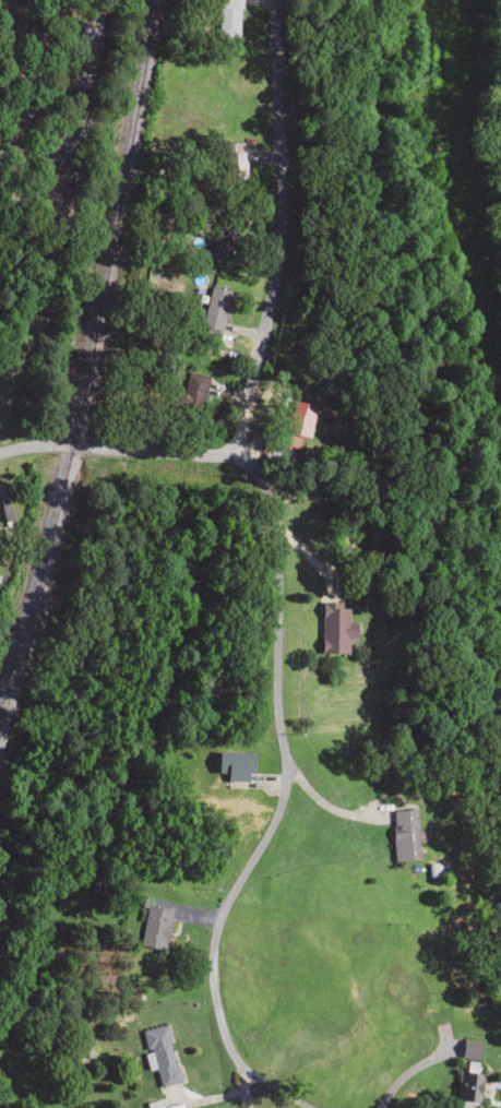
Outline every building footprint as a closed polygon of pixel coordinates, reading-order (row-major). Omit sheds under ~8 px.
[(239,35),(239,0),(218,0),(218,35),(239,35)] [(241,154),(228,155),(228,169),(242,169),(241,154)] [(230,256),(235,215),(217,213),(213,254),(230,256)] [(199,329),(220,333),(230,291),(209,286),(199,329)] [(280,444),(304,449),(313,404),(289,400),(280,444)] [(355,638),(355,624),(348,624),(348,604),(320,604),(320,654),(347,654),(347,638),(355,638)] [(252,753),(217,753),(217,779),(252,779),(252,753)] [(393,861),(418,860),(416,810),(391,811),(393,861)] [(170,909),(144,906),(139,947),(165,950),(170,909)] [(144,1030),(158,1087),(180,1082),(166,1025),(144,1030)] [(480,1104),(481,1050),(459,1049),(458,1104),(480,1104)]
